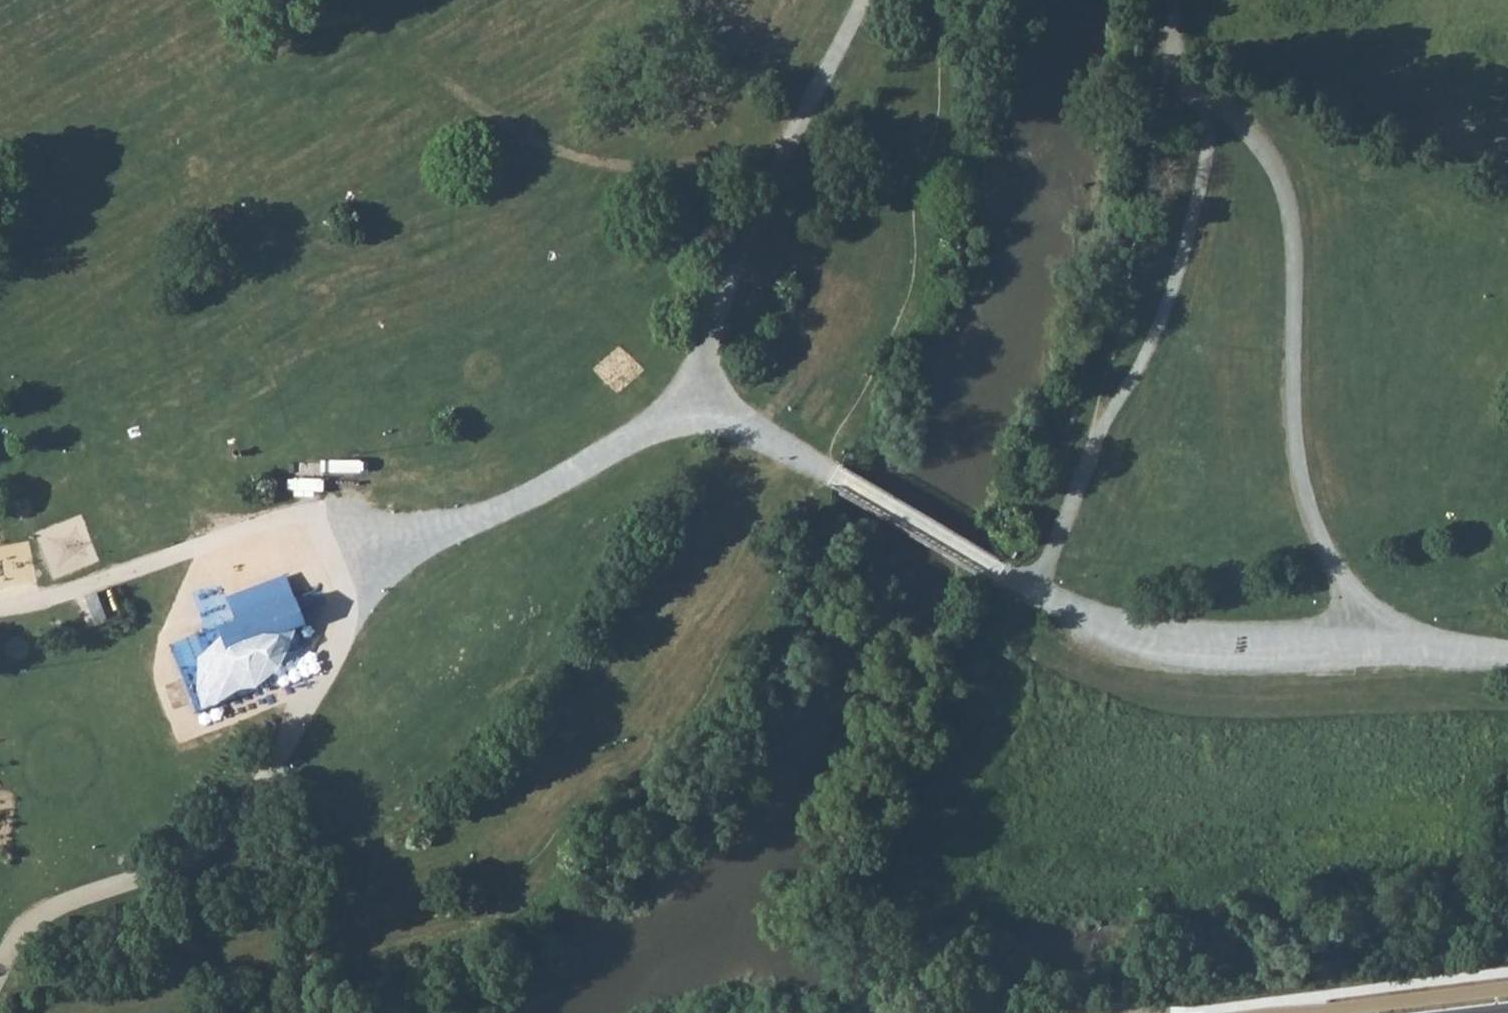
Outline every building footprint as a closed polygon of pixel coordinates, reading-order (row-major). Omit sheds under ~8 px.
[(282,581),(222,601),(228,619),(288,599),(282,581)] [(103,591),(85,598),(89,610),(94,625),(113,618),(103,591)] [(217,634),(222,650),(297,625),(292,610),(288,599),(228,619),(213,624),(217,634)] [(206,656),(222,650),(217,634),(201,640),(206,656)]
